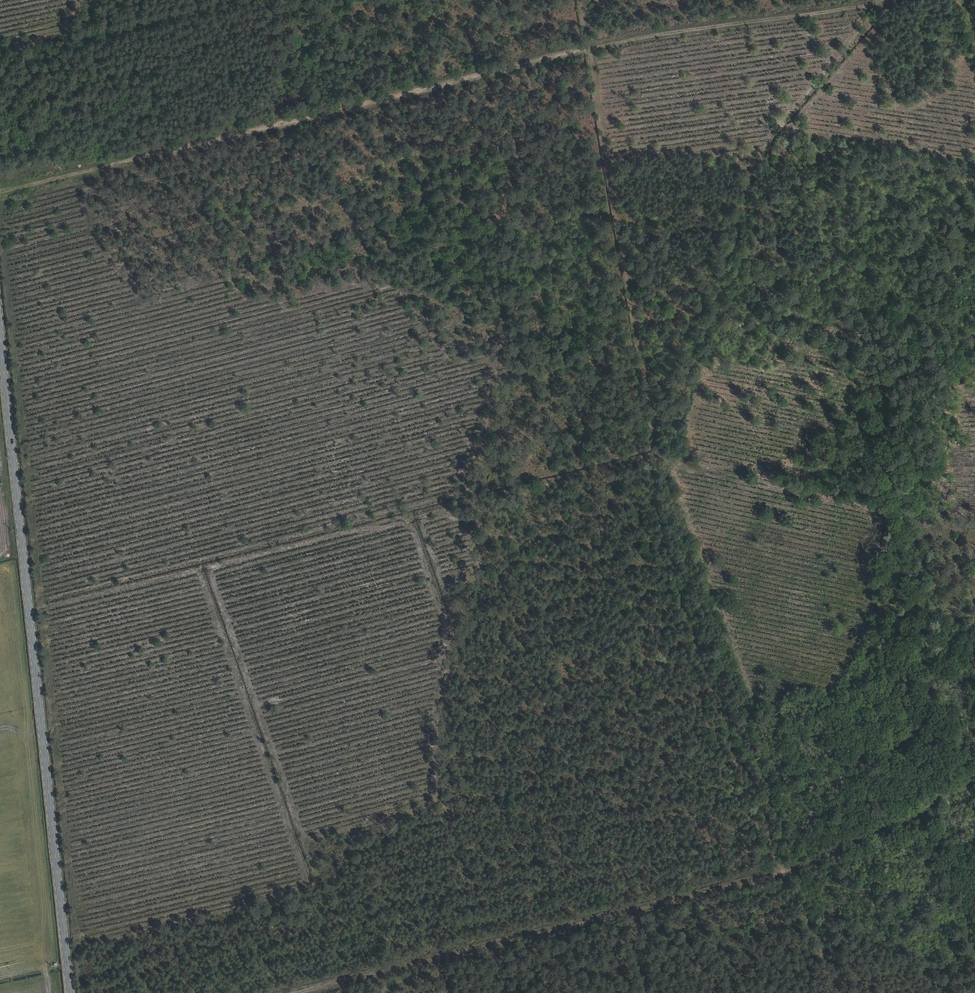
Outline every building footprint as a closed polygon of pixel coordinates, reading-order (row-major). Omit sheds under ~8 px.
[(52,88),(53,96),(54,100),(67,98),(65,85),(52,88)] [(45,98),(53,96),(52,88),(43,89),(45,98)] [(947,819),(953,830),(966,824),(960,813),(947,819)]
